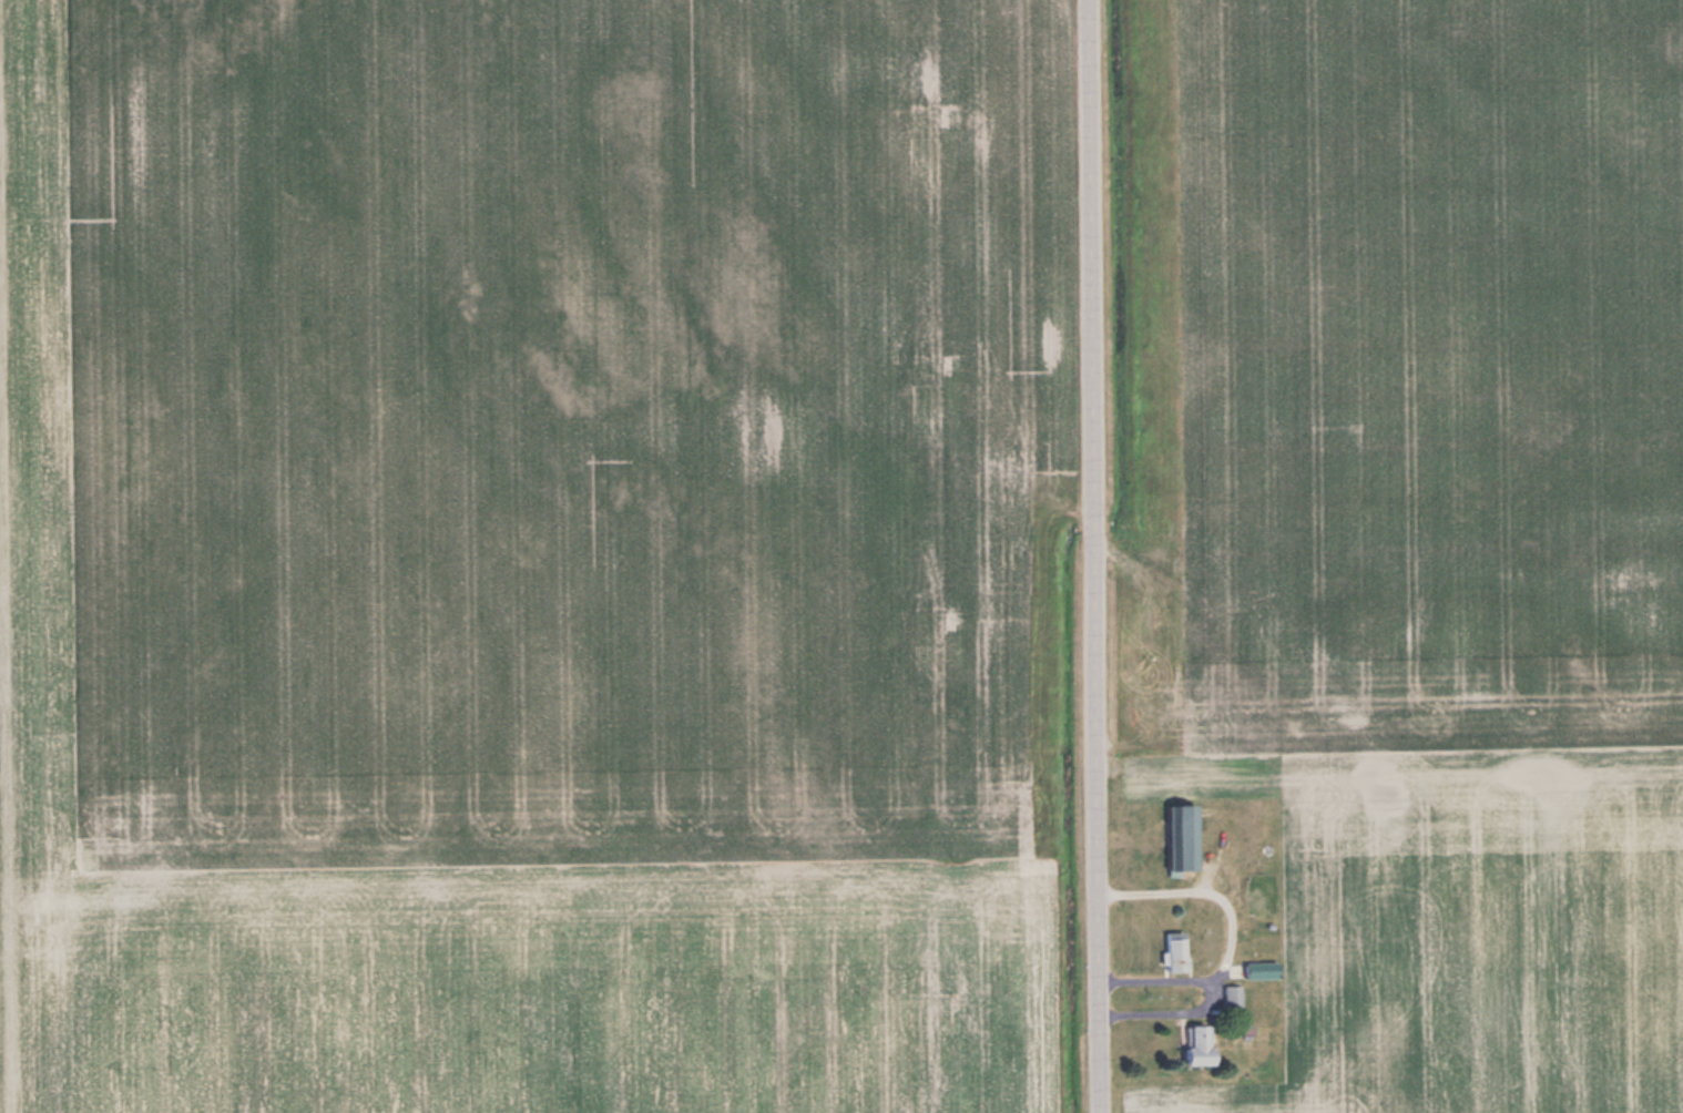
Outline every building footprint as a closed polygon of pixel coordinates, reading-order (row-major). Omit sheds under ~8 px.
[(1168,870),(1200,869),(1199,803),(1166,803),(1168,870)] [(1165,969),(1189,969),(1189,929),(1165,929),(1165,969)] [(1240,1005),(1240,984),(1227,984),(1227,1005),(1240,1005)] [(1185,1024),(1185,1063),(1222,1063),(1222,1044),(1215,1044),(1215,1024),(1185,1024)]
